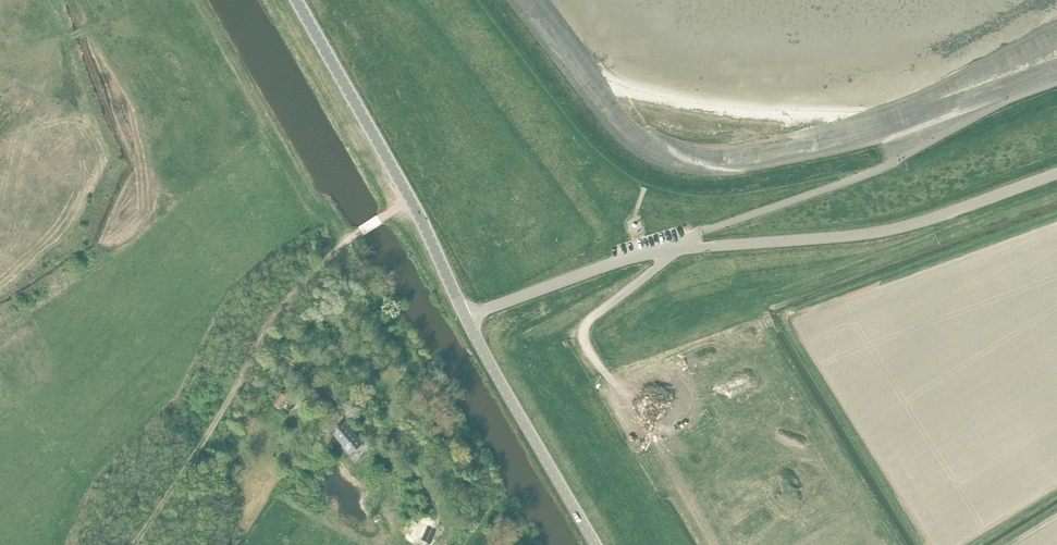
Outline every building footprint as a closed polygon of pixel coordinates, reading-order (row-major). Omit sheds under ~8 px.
[(274,337),(271,344),(277,346),(279,340),(274,337)] [(280,392),(273,404),(281,409),(288,397),(280,392)] [(293,392),(289,397),(294,400),(297,395),(293,392)] [(345,421),(332,432),(351,453),(363,442),(345,421)]
